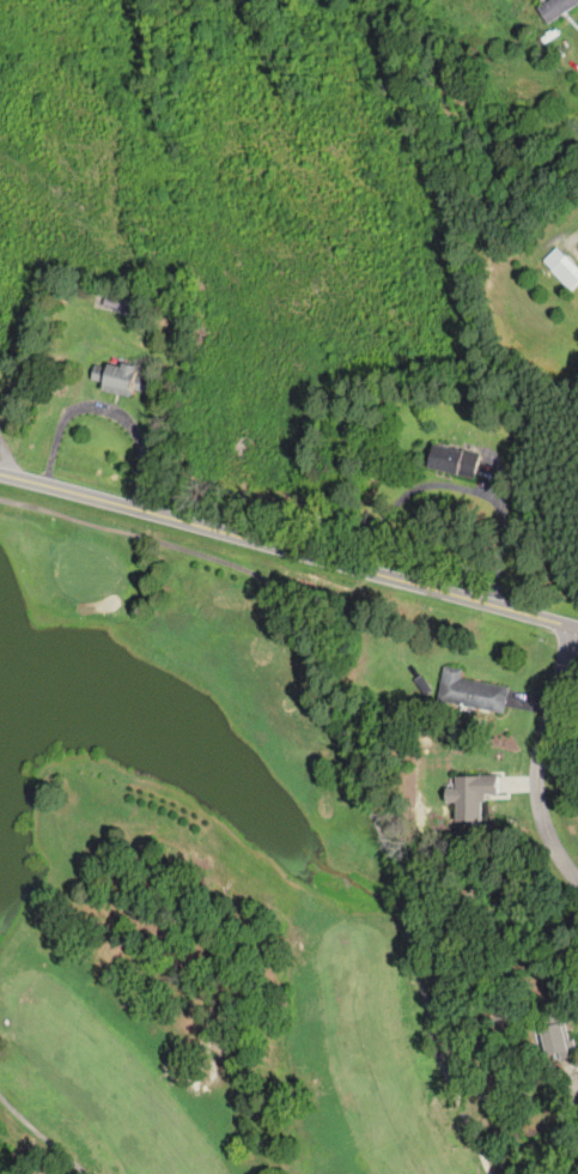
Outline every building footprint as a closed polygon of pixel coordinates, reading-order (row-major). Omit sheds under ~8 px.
[(577,3),(577,0),(548,0),(537,8),(549,24),(577,3)] [(577,284),(577,268),(565,255),(551,269),(572,291),(577,284)] [(129,397),(137,368),(106,360),(104,368),(93,365),(89,380),(101,383),(100,389),(129,397)] [(475,477),(479,453),(430,444),(426,468),(475,477)] [(461,669),(442,666),(436,701),(504,713),(508,687),(459,679),(461,669)] [(564,1056),(565,1022),(541,1022),(540,1055),(564,1056)]
